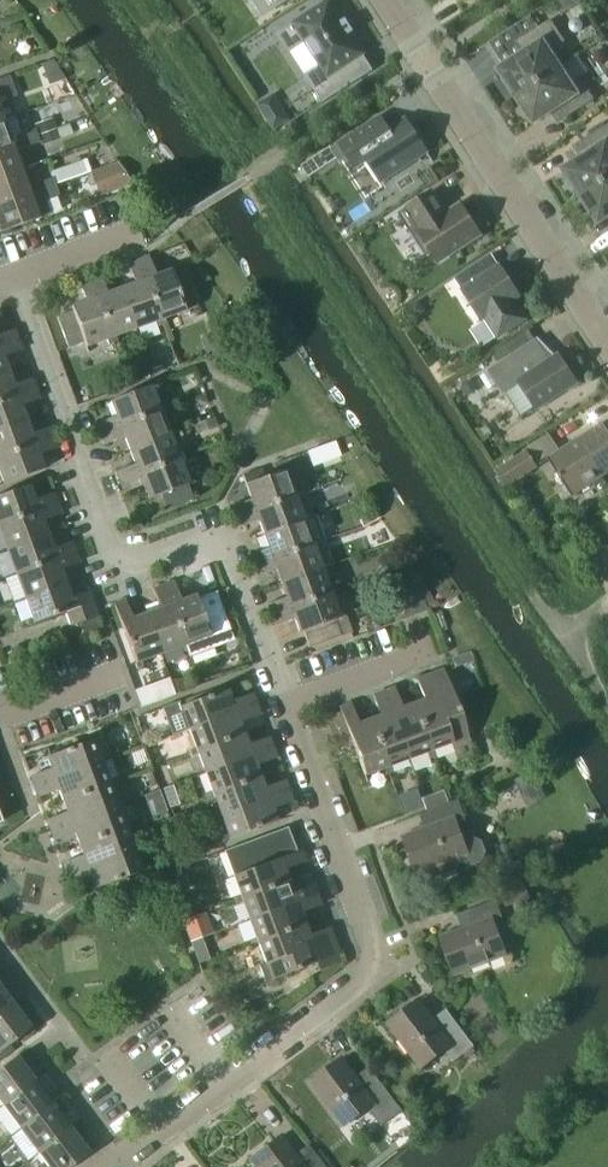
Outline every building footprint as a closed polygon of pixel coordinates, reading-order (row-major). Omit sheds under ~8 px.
[(290,53),(296,48),(306,42),(321,65),(305,76),(323,103),(368,74),(358,58),(364,54),(351,33),(353,32),(352,31),(350,32),(344,24),(347,22),(346,21),(344,22),(330,2),(285,31),(278,35),(290,53)] [(514,97),(515,98),(564,66),(554,50),(566,42),(551,19),(517,42),(524,54),(517,59),(517,60),(501,71),(504,76),(503,80),(515,97),(514,97)] [(575,81),(564,66),(515,98),(515,99),(516,98),(527,116),(531,117),(534,122),(550,111),(551,112),(559,107),(567,119),(595,100),(580,78),(575,81)] [(3,119),(16,114),(10,98),(17,95),(9,75),(0,78),(0,120),(3,119)] [(283,110),(274,96),(259,106),(268,120),(283,110)] [(3,119),(0,120),(0,149),(17,143),(20,149),(30,145),(25,132),(22,133),(16,114),(3,119)] [(433,163),(434,162),(406,120),(389,130),(380,116),(329,150),(329,151),(340,144),(357,169),(369,161),(382,182),(426,153),(433,163)] [(37,135),(56,128),(53,118),(34,125),(35,128),(37,135)] [(580,198),(607,180),(607,125),(582,142),(590,154),(582,159),(582,160),(566,171),(569,175),(568,179),(580,197),(579,197),(580,198)] [(35,128),(25,132),(30,145),(40,141),(37,135),(35,128)] [(56,128),(37,135),(40,141),(41,146),(60,139),(56,129),(56,128)] [(21,168),(15,151),(20,149),(17,143),(0,149),(0,176),(21,168)] [(312,159),(302,166),(309,177),(319,171),(312,159)] [(108,193),(132,185),(118,162),(99,168),(108,193)] [(21,168),(0,176),(0,204),(35,191),(38,198),(44,195),(48,194),(43,181),(28,186),(21,168)] [(59,195),(53,177),(43,181),(48,194),(44,195),(46,200),(59,195)] [(580,198),(580,199),(581,198),(592,216),(596,217),(599,221),(607,216),(607,180),(580,198)] [(0,204),(0,232),(51,214),(46,200),(44,195),(38,198),(35,191),(0,204)] [(439,263),(481,235),(461,205),(444,216),(440,210),(442,208),(432,192),(399,214),(427,257),(428,256),(427,255),(431,251),(439,263)] [(149,255),(138,259),(161,319),(163,325),(167,324),(165,318),(197,306),(184,270),(173,274),(171,269),(156,274),(149,255)] [(500,267),(492,255),(455,279),(463,291),(481,321),(486,317),(499,337),(526,319),(513,300),(520,295),(501,266),(500,267)] [(134,283),(121,287),(136,328),(156,321),(158,327),(163,325),(161,319),(138,259),(127,263),(134,283)] [(100,273),(89,277),(109,333),(111,337),(113,343),(118,341),(116,336),(136,328),(121,287),(107,292),(100,273)] [(109,333),(89,277),(79,281),(85,300),(71,305),(72,309),(57,315),(68,348),(84,342),(85,346),(107,339),(109,345),(113,343),(111,337),(109,333)] [(419,301),(407,308),(415,321),(427,313),(419,301)] [(19,339),(15,328),(0,334),(0,346),(19,339)] [(223,330),(211,334),(218,350),(229,346),(223,330)] [(9,371),(4,357),(22,350),(19,339),(0,346),(0,374),(9,371)] [(552,360),(539,339),(490,371),(505,394),(520,384),(537,410),(568,389),(572,390),(579,386),(580,381),(573,372),(570,371),(559,355),(552,360)] [(160,361),(149,365),(153,375),(163,371),(160,361)] [(173,377),(177,385),(197,378),(194,369),(173,377)] [(36,388),(33,377),(14,384),(9,371),(0,374),(0,401),(36,388)] [(476,393),(477,387),(474,382),(468,381),(463,384),(462,389),(465,395),(471,395),(476,393)] [(97,423),(101,433),(160,410),(166,408),(164,404),(159,406),(150,385),(110,401),(115,415),(97,423)] [(27,419),(22,406),(40,399),(36,388),(0,401),(0,429),(27,419)] [(124,437),(129,450),(170,434),(162,415),(168,412),(166,408),(160,410),(101,433),(105,444),(124,437)] [(54,437),(50,426),(31,433),(27,419),(0,429),(0,456),(54,437)] [(607,473),(607,430),(604,424),(549,460),(572,496),(607,473)] [(116,471),(120,481),(185,456),(184,453),(178,455),(170,434),(129,450),(134,464),(116,471)] [(0,456),(0,476),(3,484),(45,469),(39,454),(58,447),(54,437),(0,456)] [(334,444),(323,448),(328,462),(340,458),(334,444)] [(507,487),(538,467),(528,451),(497,471),(507,487)] [(185,456),(120,481),(124,493),(143,485),(148,499),(189,483),(181,463),(187,461),(185,456)] [(235,516),(296,495),(307,491),(302,479),(289,476),(286,469),(245,484),(250,499),(232,506),(235,515),(235,516)] [(58,503),(54,492),(35,499),(30,484),(0,495),(0,523),(58,503)] [(263,533),(304,519),(297,500),(308,495),(307,491),(296,495),(235,516),(239,527),(258,520),(263,533)] [(58,503),(0,523),(0,530),(7,549),(48,534),(43,520),(62,513),(58,503)] [(315,515),(304,519),(263,533),(268,548),(249,554),(253,565),(305,547),(313,544),(319,542),(324,540),(315,515)] [(10,576),(76,552),(72,541),(53,548),(48,534),(7,549),(14,569),(9,571),(10,576)] [(276,569),(280,582),(322,567),(315,549),(321,547),(319,542),(313,544),(305,547),(253,565),(257,576),(276,569)] [(25,598),(66,583),(61,569),(80,562),(76,552),(10,576),(12,581),(18,579),(25,598)] [(329,587),(322,567),(280,582),(286,597),(267,603),(270,613),(337,591),(335,586),(329,588),(329,587)] [(174,581),(163,585),(184,641),(188,651),(189,655),(232,639),(215,593),(198,599),(196,594),(181,600),(174,581)] [(71,596),(66,583),(25,598),(32,618),(27,620),(28,625),(66,611),(72,626),(99,616),(90,589),(71,596)] [(159,608),(146,613),(160,653),(181,646),(183,652),(188,651),(184,641),(163,585),(152,589),(159,608)] [(418,586),(403,592),(411,615),(427,609),(418,586)] [(338,596),(337,591),(270,613),(275,625),(293,618),(299,633),(303,631),(308,647),(341,635),(336,619),(340,618),(333,598),(338,596)] [(133,617),(126,598),(113,603),(137,669),(143,667),(141,661),(160,653),(146,613),(133,617)] [(443,668),(416,678),(424,699),(413,703),(433,758),(436,757),(433,749),(450,743),(454,751),(471,744),(468,736),(443,668)] [(171,681),(175,694),(187,690),(182,677),(171,681)] [(413,703),(402,707),(394,686),(384,690),(409,758),(426,752),(429,759),(433,758),(413,703)] [(146,687),(136,691),(141,707),(152,703),(146,687)] [(182,711),(189,729),(257,704),(253,693),(233,700),(228,689),(180,706),(182,711)] [(390,765),(409,758),(384,690),(373,694),(380,715),(370,719),(389,774),(393,773),(390,765)] [(178,701),(162,708),(166,717),(182,711),(180,706),(178,701)] [(358,723),(351,702),(339,707),(341,711),(325,717),(336,748),(352,742),(364,775),(383,768),(386,775),(389,774),(370,719),(358,723)] [(245,732),(241,722),(261,714),(257,704),(189,729),(196,748),(189,750),(190,753),(197,750),(204,748),(245,732)] [(273,747),(269,736),(249,744),(245,732),(204,748),(197,750),(190,753),(191,757),(198,755),(205,772),(273,747)] [(30,775),(34,787),(103,762),(96,744),(102,741),(101,737),(94,739),(46,757),(50,768),(30,775)] [(261,776),(257,765),(277,757),(273,747),(205,772),(212,791),(205,793),(206,797),(213,794),(217,793),(261,776)] [(63,801),(105,785),(111,783),(117,781),(116,778),(109,780),(103,762),(34,787),(38,797),(58,790),(63,801)] [(533,771),(515,780),(521,792),(540,784),(533,771)] [(289,790),(285,779),(265,787),(261,776),(217,793),(213,794),(206,797),(207,800),(214,798),(221,815),(289,790)] [(119,805),(112,787),(118,784),(117,781),(111,783),(105,785),(63,801),(66,812),(46,819),(51,830),(119,805)] [(230,839),(229,837),(277,820),(273,808),(293,801),(289,790),(221,815),(228,834),(221,836),(223,841),(230,839)] [(426,828),(403,836),(417,872),(433,867),(434,871),(445,876),(457,871),(461,862),(471,866),(482,862),(487,852),(483,840),(473,835),(471,831),(466,817),(465,813),(460,799),(433,809),(438,823),(426,828)] [(79,845),(127,827),(133,825),(132,821),(126,823),(119,805),(51,830),(54,841),(75,833),(79,845)] [(184,812),(173,816),(178,830),(189,826),(184,812)] [(67,874),(135,848),(128,830),(135,828),(133,825),(127,827),(79,845),(83,855),(62,862),(67,874)] [(285,869),(306,861),(301,849),(297,851),(288,826),(223,850),(240,895),(234,897),(235,900),(241,898),(244,897),(289,880),(285,869)] [(141,866),(135,848),(67,874),(71,884),(91,877),(95,888),(149,868),(148,865),(142,867),(141,866)] [(185,887),(180,869),(167,873),(173,891),(185,887)] [(531,899),(523,876),(499,885),(507,907),(531,899)] [(318,894),(314,883),(294,891),(289,880),(244,897),(241,898),(235,900),(236,904),(242,902),(249,920),(318,894)] [(306,923),(301,912),(322,905),(318,894),(249,920),(256,939),(250,941),(251,944),(257,941),(261,940),(306,923)] [(463,929),(441,937),(455,974),(507,955),(497,930),(507,927),(497,900),(470,910),(475,925),(463,929)] [(202,937),(198,926),(208,923),(204,913),(184,920),(191,941),(192,941),(202,937)] [(340,954),(330,927),(310,934),(306,923),(261,940),(257,941),(251,944),(252,947),(258,945),(264,962),(259,964),(265,982),(340,954)] [(206,949),(195,952),(199,963),(209,959),(206,949)] [(0,986),(0,1013),(13,1003),(0,986)] [(422,1069),(446,1051),(454,1062),(475,1047),(455,1020),(442,1030),(420,999),(388,1022),(422,1069)] [(0,1013),(0,1052),(32,1028),(13,1003),(0,1013)] [(35,1080),(17,1056),(0,1068),(0,1100),(3,1104),(35,1080)] [(366,1088),(358,1077),(344,1058),(313,1081),(345,1124),(367,1108),(382,1127),(402,1110),(378,1079),(366,1088)] [(35,1080),(3,1104),(21,1129),(54,1105),(35,1080)] [(39,1152),(71,1128),(54,1105),(21,1129),(39,1152)] [(71,1128),(39,1152),(49,1166),(48,1166),(70,1166),(89,1152),(71,1128)] [(315,1154),(303,1164),(281,1134),(249,1159),(255,1166),(324,1166),(315,1154)]
